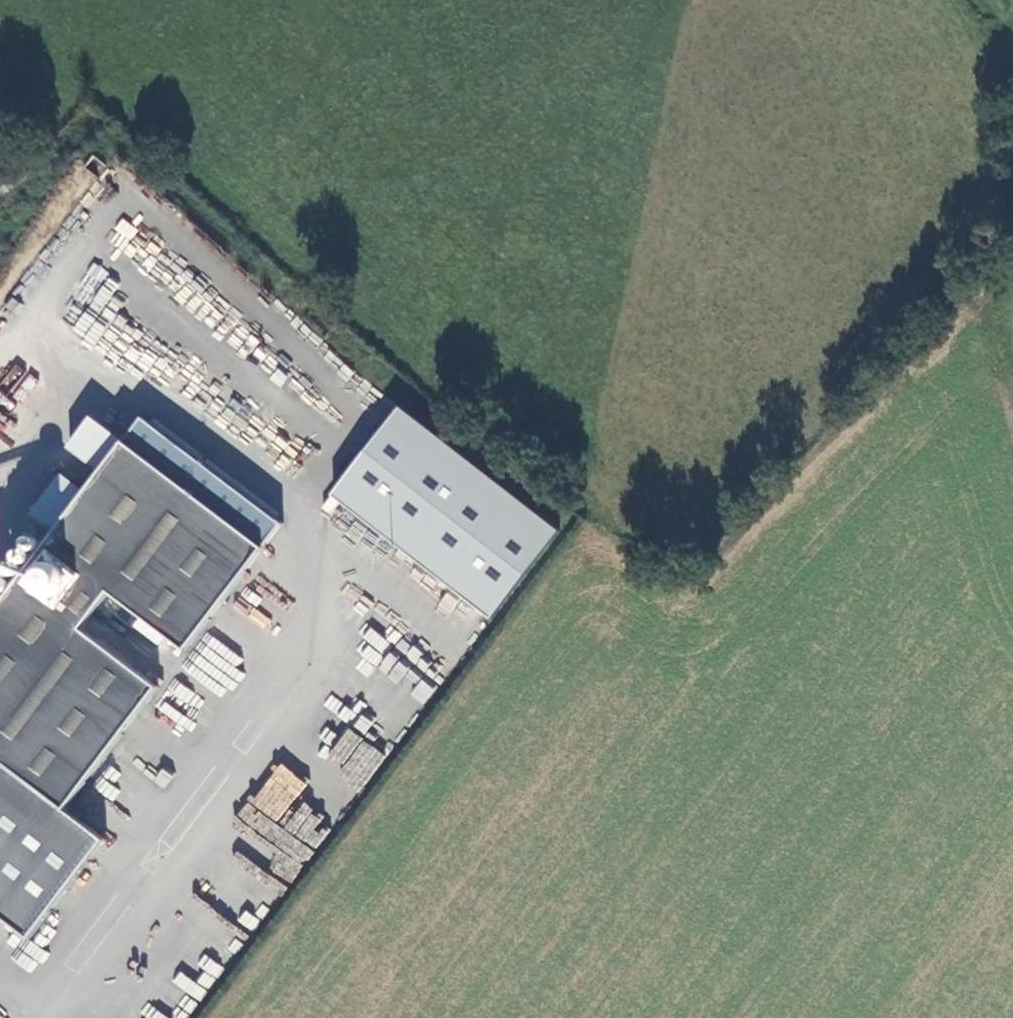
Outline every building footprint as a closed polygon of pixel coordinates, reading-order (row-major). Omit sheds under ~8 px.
[(454,594),(493,621),(559,526),(391,408),(322,506),(357,530),(362,524),(457,590),(454,594)] [(0,624),(0,755),(76,814),(170,691),(94,632),(121,597),(198,655),(277,552),(137,445),(0,624)] [(347,729),(327,758),(364,783),(384,755),(347,729)] [(0,755),(0,912),(29,934),(106,835),(76,814),(0,755)] [(281,762),(237,814),(258,831),(269,817),(275,821),(306,784),(281,762)]
